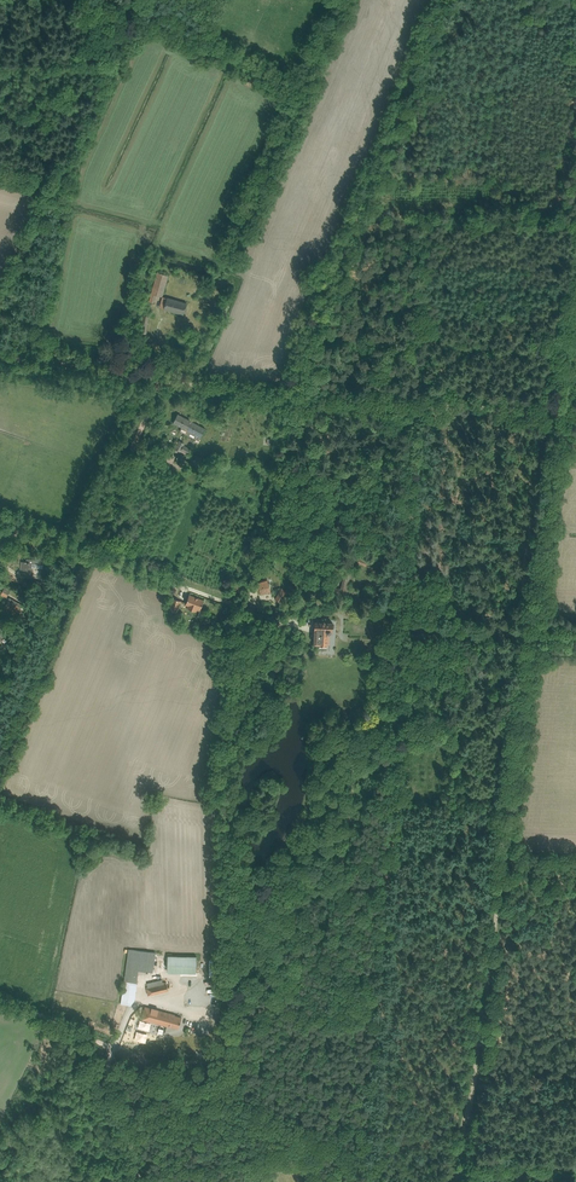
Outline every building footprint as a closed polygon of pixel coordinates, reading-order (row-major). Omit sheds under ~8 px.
[(235,268),(240,259),(234,256),(230,265),(235,268)] [(160,304),(161,299),(167,275),(157,272),(149,302),(160,304)] [(160,308),(184,314),(187,304),(163,297),(160,308)] [(143,315),(139,333),(146,334),(150,317),(143,315)] [(179,431),(198,441),(205,428),(178,414),(173,423),(181,427),(179,431)] [(181,452),(184,446),(185,444),(178,440),(174,448),(173,447),(171,451),(174,452),(178,454),(179,452),(181,452)] [(189,454),(191,449),(184,446),(181,452),(186,454),(186,453),(189,454)] [(196,456),(191,466),(200,471),(206,460),(196,456)] [(358,555),(355,561),(369,567),(372,561),(358,555)] [(23,575),(31,575),(32,567),(42,568),(43,560),(26,559),(26,561),(25,561),(25,562),(23,575)] [(24,582),(37,590),(36,591),(46,596),(48,591),(40,587),(42,582),(33,580),(25,579),(24,582)] [(230,588),(241,593),(245,583),(233,579),(230,588)] [(261,595),(270,592),(266,580),(257,583),(258,586),(257,587),(257,589),(260,589),(261,595)] [(275,599),(283,604),(290,593),(282,588),(275,599)] [(200,610),(204,601),(189,595),(187,602),(174,597),(169,611),(176,613),(180,603),(188,606),(187,608),(196,611),(197,609),(200,610)] [(5,607),(17,613),(19,610),(23,612),(26,607),(10,598),(5,607)] [(333,624),(333,623),(315,622),(315,629),(314,629),(314,644),(329,645),(330,631),(333,631),(333,629),(334,628),(334,625),(333,624)] [(135,626),(127,624),(124,637),(132,639),(135,626)] [(128,949),(121,1004),(131,1005),(131,1004),(132,1004),(132,1003),(133,1002),(134,1001),(134,999),(135,1000),(137,983),(139,971),(153,973),(153,972),(154,972),(155,969),(153,969),(155,953),(128,949)] [(168,956),(167,973),(196,973),(197,957),(168,956)] [(167,986),(166,981),(162,982),(162,980),(147,983),(148,986),(146,986),(147,989),(146,989),(148,996),(168,991),(168,989),(170,988),(169,985),(167,986)] [(167,1025),(178,1028),(182,1017),(158,1010),(158,1009),(151,1007),(151,1009),(145,1007),(141,1019),(167,1026),(167,1025)] [(314,1161),(304,1158),(302,1163),(312,1166),(314,1161)]
